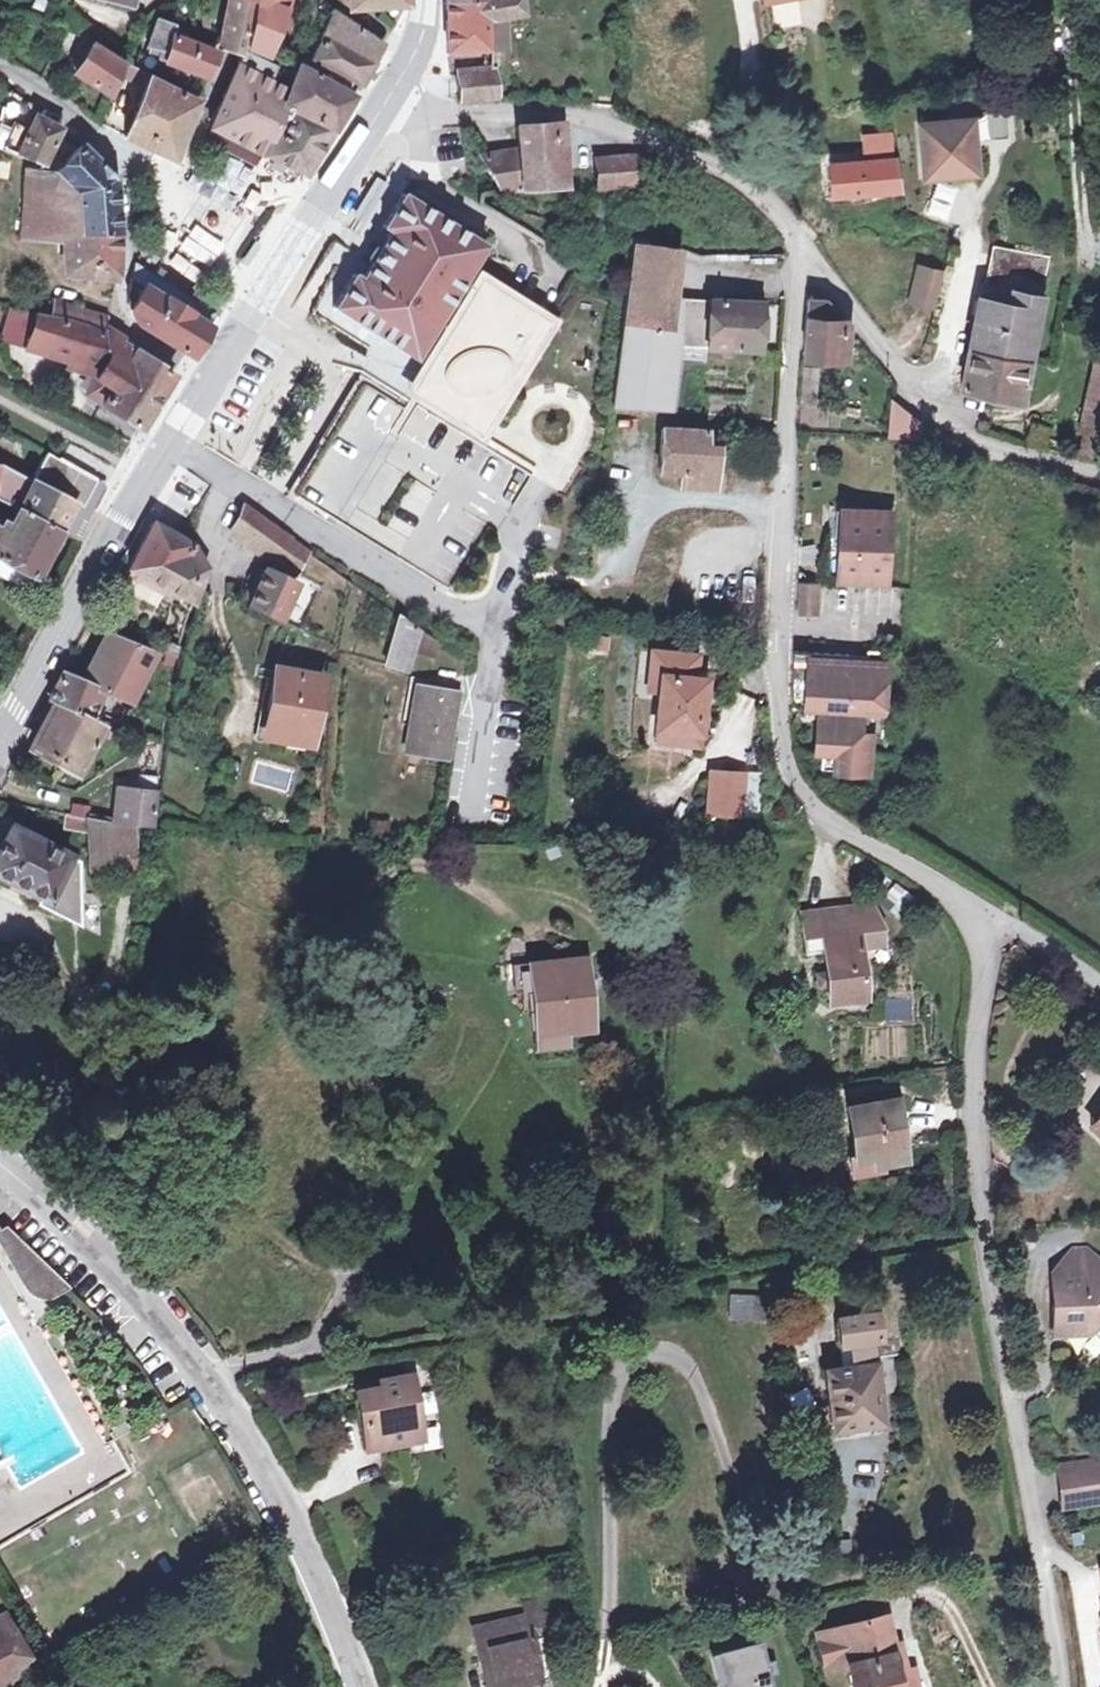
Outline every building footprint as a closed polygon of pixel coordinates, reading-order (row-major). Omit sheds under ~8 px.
[(245,25),(261,0),(231,0),(230,3),(226,19),(245,25)] [(262,53),(281,6),(269,0),(261,0),(245,25),(245,45),(262,53)] [(281,6),(262,53),(268,55),(293,0),(269,0),(281,6)] [(352,15),(381,13),(380,0),(351,0),(352,15)] [(508,14),(531,10),(529,0),(451,0),(453,50),(492,48),(490,17),(508,14)] [(776,8),(777,27),(800,25),(799,6),(776,8)] [(491,69),(498,69),(502,68),(502,48),(512,48),(508,14),(490,17),(492,48),(491,69)] [(245,25),(226,19),(219,48),(242,58),(244,51),(242,50),(243,48),(245,45),(245,25)] [(329,19),(309,61),(338,75),(360,86),(381,48),(329,19)] [(184,37),(184,29),(167,21),(156,44),(165,49),(162,56),(206,78),(217,53),(198,44),(184,37)] [(200,38),(184,29),(184,37),(198,44),(200,38)] [(112,96),(121,75),(124,68),(95,47),(74,75),(112,96)] [(214,129),(266,156),(287,104),(282,101),(294,71),(291,70),(243,48),(242,50),(244,51),(242,58),(214,129)] [(333,131),(351,99),(331,88),(338,75),(309,61),(307,67),(302,66),(301,68),(299,73),(294,71),(282,101),(287,104),(333,131)] [(149,87),(152,79),(154,76),(126,63),(124,68),(121,75),(149,87)] [(294,65),(291,70),(294,71),(299,73),(301,68),(294,65)] [(505,93),(498,69),(491,69),(462,71),(465,97),(505,93)] [(149,87),(126,136),(174,159),(198,101),(152,79),(149,87)] [(333,131),(287,104),(266,156),(306,177),(333,131)] [(1005,108),(981,110),(983,138),(1007,137),(1005,108)] [(974,169),(971,118),(920,122),(923,172),(974,169)] [(30,139),(15,132),(6,155),(31,163),(45,167),(64,134),(39,122),(30,139)] [(568,126),(532,125),(532,147),(493,156),(510,189),(569,187),(568,126)] [(15,132),(2,126),(0,137),(0,154),(6,155),(15,132)] [(82,236),(114,233),(114,181),(84,144),(55,173),(79,199),(82,236)] [(625,159),(625,155),(625,153),(596,154),(597,183),(646,181),(644,158),(625,159)] [(902,200),(899,187),(895,159),(873,161),(833,165),(835,193),(876,189),(889,188),(892,202),(902,200)] [(69,242),(69,273),(112,273),(114,233),(82,236),(79,199),(55,173),(41,174),(45,167),(31,163),(24,237),(69,242)] [(484,244),(401,194),(380,228),(387,232),(359,279),(352,275),(332,308),(415,358),(435,326),(463,278),(484,244)] [(668,409),(676,361),(678,345),(704,346),(707,299),(665,298),(671,250),(649,247),(650,237),(633,232),(610,406),(668,409)] [(1002,349),(1033,354),(1045,293),(1039,291),(1047,255),(993,245),(987,279),(983,279),(972,347),(1002,349)] [(922,268),(913,301),(931,306),(940,273),(922,268)] [(448,333),(441,329),(415,384),(492,430),(497,431),(558,319),(478,269),(470,282),(487,294),(493,287),(540,315),(521,346),(532,351),(506,394),(496,389),(486,395),(475,396),(461,397),(451,392),(445,387),(440,378),(446,361),(457,339),(448,333)] [(150,275),(147,281),(207,321),(212,313),(150,275)] [(470,282),(463,278),(435,326),(441,329),(448,333),(457,339),(446,361),(440,378),(445,387),(451,392),(461,397),(475,396),(486,395),(496,389),(506,394),(532,351),(521,346),(540,315),(493,287),(487,294),(470,282)] [(207,321),(147,281),(205,325),(207,321)] [(731,300),(707,299),(704,346),(759,348),(761,331),(767,331),(768,313),(762,312),(763,301),(751,300),(751,296),(732,295),(731,300)] [(815,299),(810,354),(852,356),(855,320),(836,300),(815,299)] [(52,305),(49,321),(82,329),(83,315),(52,305)] [(925,353),(933,309),(920,306),(911,351),(925,353)] [(174,376),(105,334),(82,329),(49,321),(12,313),(4,341),(28,349),(29,345),(75,358),(74,362),(99,370),(84,393),(140,428),(174,376)] [(83,315),(82,329),(105,334),(107,322),(83,315)] [(703,361),(704,346),(678,345),(676,361),(703,361)] [(1002,349),(972,347),(966,389),(994,393),(1002,349)] [(994,393),(1024,397),(1033,354),(1002,349),(994,393)] [(1097,380),(1093,396),(1090,395),(1080,433),(1086,435),(1081,453),(1099,459),(1099,381),(1097,380)] [(912,412),(890,397),(889,439),(911,432),(912,412)] [(344,510),(338,521),(399,558),(469,440),(400,399),(393,409),(377,399),(320,495),(344,510)] [(718,490),(720,450),(709,448),(709,434),(663,431),(662,473),(683,475),(683,489),(718,490)] [(3,502),(18,507),(60,529),(70,535),(97,482),(48,453),(30,484),(27,490),(0,476),(0,475),(0,501),(3,502)] [(0,466),(0,475),(0,476),(27,490),(30,484),(0,466)] [(37,575),(60,529),(18,507),(10,522),(0,519),(0,556),(37,575)] [(889,575),(893,509),(844,507),(841,574),(889,575)] [(235,528),(246,536),(262,547),(272,527),(245,509),(235,528)] [(133,566),(197,598),(207,567),(191,542),(160,524),(133,566)] [(309,551),(272,527),(262,547),(300,573),(309,551)] [(27,591),(29,592),(37,575),(0,556),(0,576),(27,591)] [(251,609),(282,621),(297,579),(266,567),(251,609)] [(817,580),(799,580),(798,609),(817,609),(817,580)] [(414,643),(417,626),(402,616),(387,664),(408,670),(414,643)] [(440,643),(417,626),(414,643),(431,655),(440,643)] [(58,703),(68,708),(92,719),(104,691),(134,700),(163,647),(116,630),(87,684),(64,673),(50,699),(58,703)] [(851,651),(796,649),(797,703),(837,705),(837,713),(823,713),(822,748),(828,748),(828,766),(875,769),(876,731),(887,732),(890,647),(870,646),(870,651),(870,657),(859,657),(859,671),(851,670),(851,651)] [(851,670),(859,671),(859,657),(870,657),(870,651),(851,651),(851,670)] [(659,694),(653,727),(678,731),(676,742),(695,745),(705,681),(693,679),(697,660),(655,653),(650,676),(661,678),(659,694)] [(267,728),(306,735),(314,736),(324,676),(277,668),(267,728)] [(650,676),(647,692),(659,694),(661,678),(650,676)] [(455,696),(414,689),(404,755),(445,761),(455,696)] [(104,727),(68,708),(58,703),(35,745),(79,771),(104,727)] [(678,731),(653,727),(651,739),(676,742),(678,731)] [(742,777),(708,772),(705,814),(739,817),(742,777)] [(747,774),(747,813),(759,814),(759,774),(747,774)] [(117,825),(151,832),(158,784),(142,781),(138,797),(122,795),(117,825)] [(87,837),(88,820),(68,816),(65,830),(87,837)] [(88,820),(87,837),(85,875),(108,874),(111,824),(88,820)] [(117,825),(111,824),(108,874),(129,873),(132,828),(117,825)] [(11,831),(0,851),(0,883),(39,904),(46,907),(70,920),(80,901),(80,868),(11,831)] [(46,907),(39,904),(36,910),(79,934),(79,925),(80,901),(70,920),(46,907)] [(871,907),(800,915),(802,940),(820,938),(822,952),(824,974),(825,987),(827,1004),(863,1001),(858,951),(857,941),(881,938),(880,930),(871,907)] [(820,938),(802,940),(804,954),(822,952),(820,938)] [(881,938),(857,941),(858,951),(882,949),(881,938)] [(533,967),(535,989),(539,1031),(563,1029),(588,1026),(582,964),(533,967)] [(824,974),(814,975),(816,988),(825,987),(824,974)] [(563,1029),(539,1031),(541,1048),(564,1046),(563,1029)] [(912,1160),(904,1104),(858,1112),(864,1154),(856,1156),(859,1177),(888,1171),(887,1165),(912,1160)] [(1088,1129),(1099,1141),(1099,1117),(1088,1129)] [(6,1264),(24,1257),(0,1234),(0,1254),(6,1264)] [(1065,1295),(1069,1295),(1099,1264),(1084,1251),(1072,1251),(1052,1275),(1053,1286),(1065,1295)] [(62,1293),(24,1257),(6,1264),(27,1299),(38,1302),(62,1293)] [(1099,1321),(1099,1265),(1099,1264),(1069,1295),(1073,1295),(1074,1305),(1055,1306),(1057,1328),(1064,1338),(1093,1336),(1092,1321),(1099,1321)] [(1073,1295),(1069,1295),(1065,1295),(1053,1286),(1055,1306),(1074,1305),(1073,1295)] [(732,1295),(731,1322),(772,1323),(773,1296),(732,1295)] [(881,1340),(876,1309),(834,1314),(839,1346),(847,1345),(850,1364),(823,1368),(832,1430),(885,1424),(872,1341),(881,1340)] [(1092,1321),(1093,1336),(1099,1342),(1099,1321),(1092,1321)] [(396,1386),(382,1388),(358,1392),(369,1453),(394,1449),(393,1442),(407,1438),(406,1431),(425,1427),(416,1377),(395,1380),(396,1386)] [(396,1386),(395,1380),(382,1382),(382,1388),(396,1386)] [(808,1416),(816,1398),(796,1389),(788,1407),(808,1416)] [(428,1443),(425,1427),(406,1431),(407,1438),(393,1442),(394,1449),(428,1443)] [(1096,1466),(1059,1471),(1063,1503),(1099,1498),(1099,1497),(1096,1466)] [(530,1605),(532,1618),(547,1616),(545,1603),(530,1605)] [(493,1686),(544,1686),(535,1644),(558,1639),(554,1614),(547,1616),(532,1618),(481,1628),(493,1686)] [(879,1616),(860,1621),(869,1661),(888,1656),(879,1616)] [(34,1673),(5,1620),(0,1623),(0,1686),(8,1686),(34,1673)] [(839,1628),(848,1665),(854,1686),(918,1686),(913,1666),(906,1668),(903,1653),(888,1656),(869,1661),(860,1621),(839,1628)] [(828,1671),(848,1665),(839,1628),(819,1633),(828,1671)] [(725,1686),(775,1686),(773,1680),(780,1678),(777,1664),(770,1666),(765,1645),(718,1657),(725,1686)] [(718,1657),(712,1658),(719,1686),(725,1686),(718,1657)]
